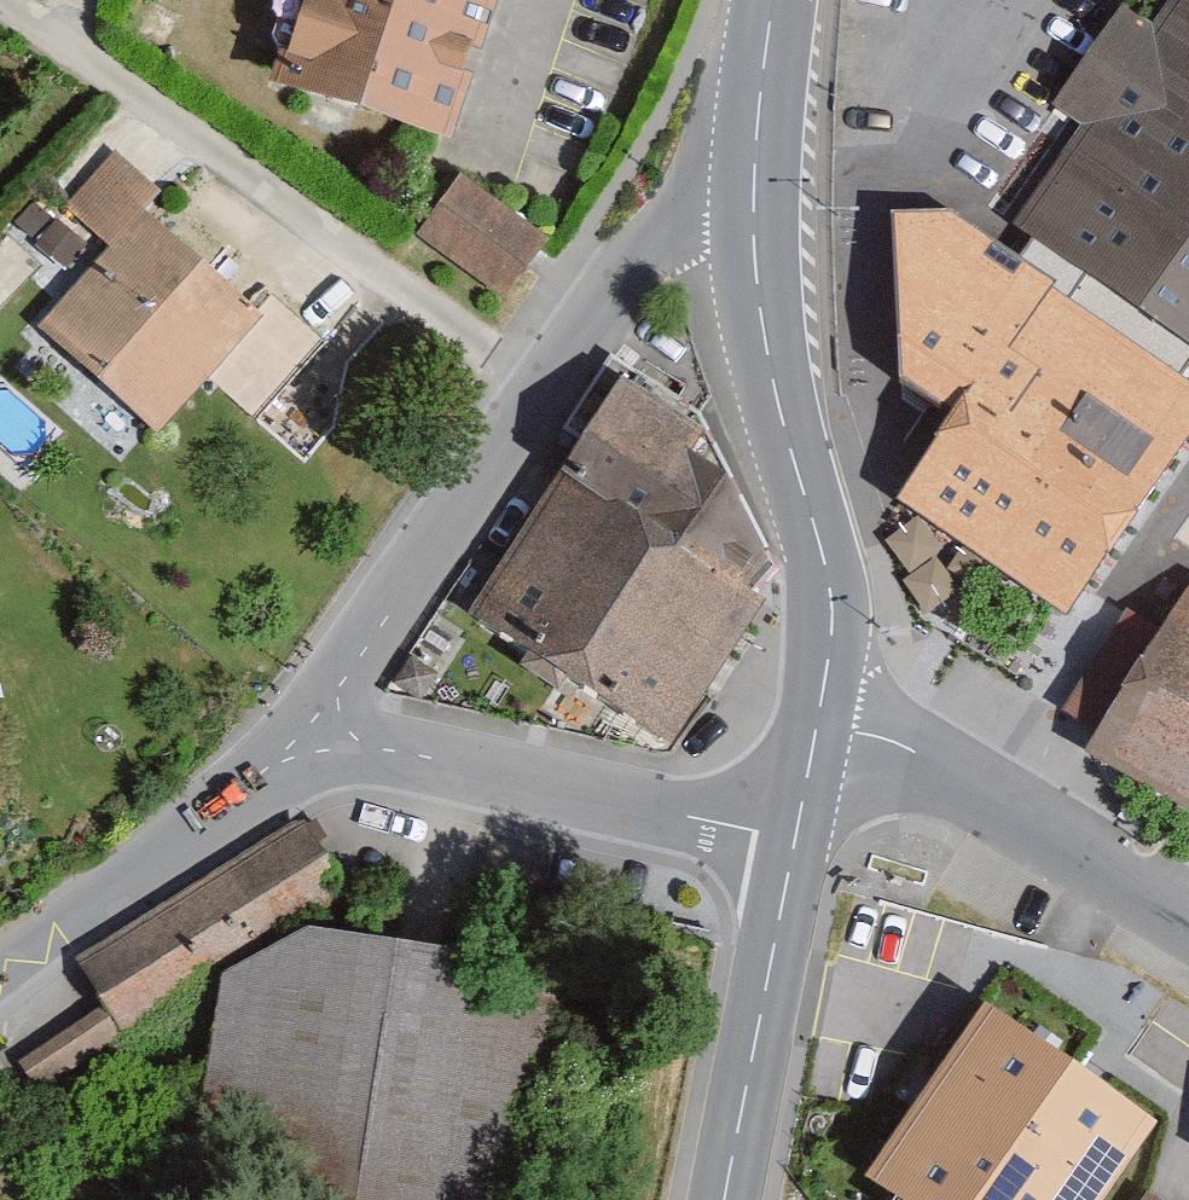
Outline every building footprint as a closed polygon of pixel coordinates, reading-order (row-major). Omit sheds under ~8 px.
[(279,90),(446,153),(495,0),(306,0),(279,90)] [(1153,38),(1122,16),(1065,99),(1099,123),(1031,222),(1043,228),(1188,326),(1188,0),(1179,0),(1153,38)] [(63,208),(105,248),(130,222),(155,197),(112,156),(63,208)] [(506,293),(550,230),(460,167),(416,231),(506,293)] [(904,219),(907,371),(964,410),(905,497),(1066,606),(1188,424),(1188,386),(1165,370),(1188,334),(1188,326),(1043,228),(1016,268),(942,218),(904,219)] [(105,248),(31,330),(146,436),(245,328),(130,222),(105,248)] [(612,394),(470,628),(669,747),(772,577),(698,445),(612,394)] [(1091,759),(1188,812),(1188,579),(1091,759)] [(294,833),(73,976),(121,1050),(211,992),(292,940),(342,907),(294,833)] [(187,1199),(536,1199),(565,982),(292,940),(211,992),(187,1199)] [(969,1020),(851,1189),(867,1199),(1101,1199),(1143,1141),(969,1020)] [(1130,1199),(1157,1199),(1135,1189),(1130,1199)]
